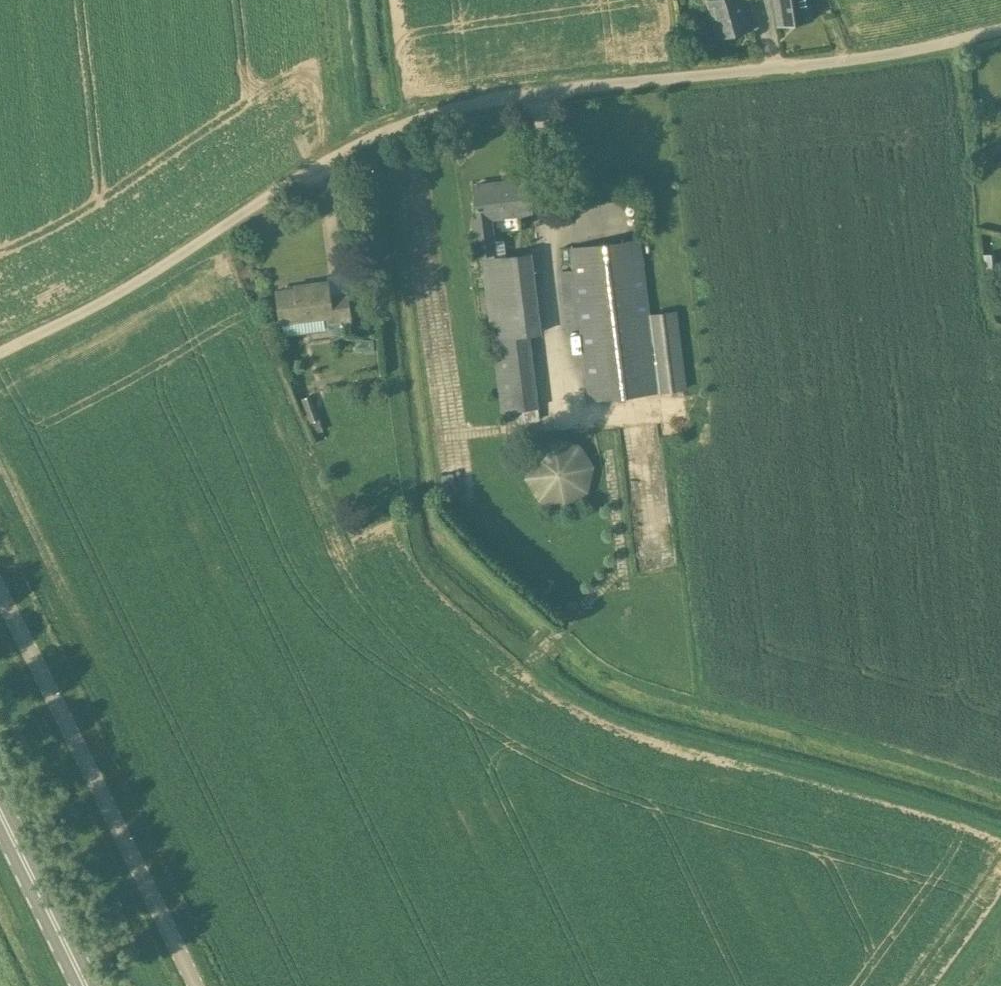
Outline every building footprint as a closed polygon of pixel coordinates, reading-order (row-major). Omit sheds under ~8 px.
[(752,28),(744,0),(709,0),(719,37),(752,28)] [(813,18),(810,0),(775,0),(779,23),(813,18)] [(478,255),(481,255),(501,410),(539,407),(530,334),(542,333),(533,251),(497,254),(492,218),(532,214),(528,178),(475,184),(479,216),(474,217),(478,255)] [(652,313),(643,243),(642,238),(563,247),(564,261),(571,262),(573,269),(560,270),(568,329),(579,327),(589,400),(687,388),(678,310),(652,313)] [(995,265),(994,254),(984,254),(985,266),(995,265)] [(330,294),(329,280),(305,283),(306,286),(277,290),(281,322),(329,316),(329,322),(351,319),(348,292),(330,294)] [(310,398),(301,402),(306,415),(316,411),(310,398)] [(581,439),(555,433),(533,447),(525,474),(540,498),(566,504),(589,488),(596,463),(581,439)]
